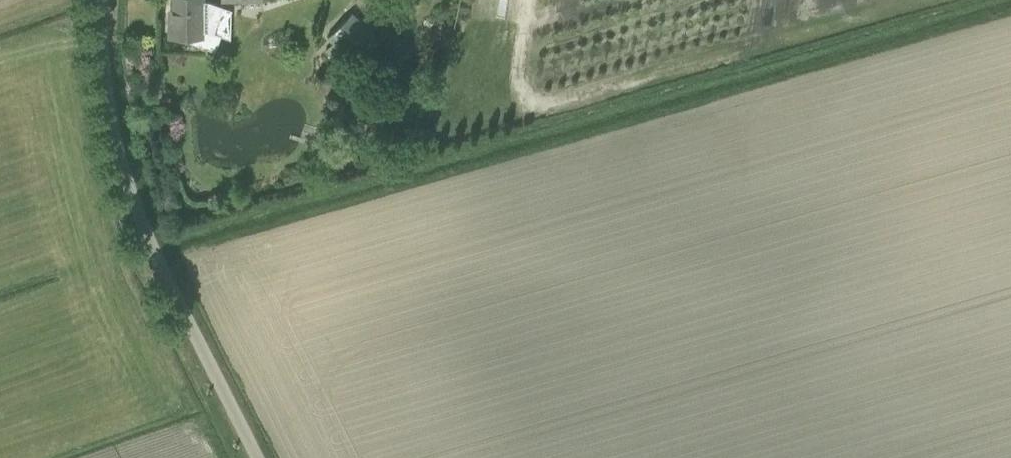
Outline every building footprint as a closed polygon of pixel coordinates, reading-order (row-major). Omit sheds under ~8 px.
[(223,5),(206,0),(173,0),(173,20),(169,20),(169,36),(184,36),(184,40),(218,49),(223,33),(216,31),(223,5)] [(321,31),(327,36),(360,1),(359,0),(351,0),(321,31)] [(379,39),(352,12),(329,35),(356,62),(379,39)]
